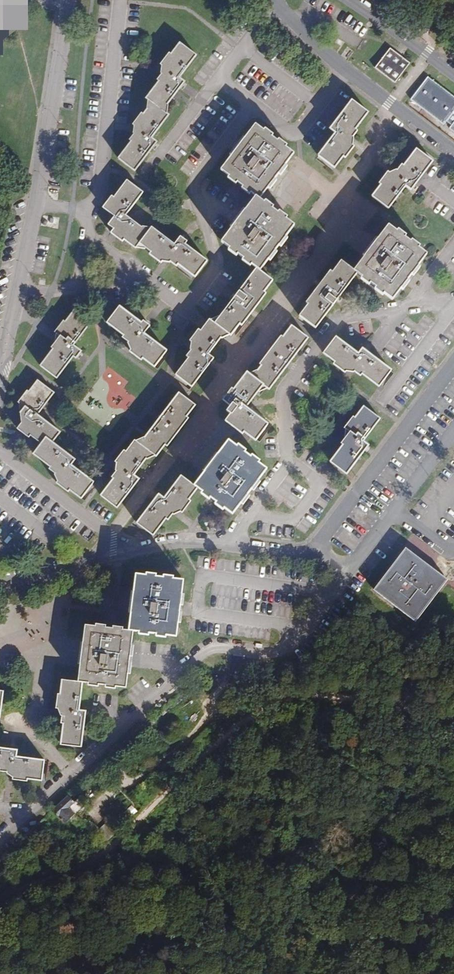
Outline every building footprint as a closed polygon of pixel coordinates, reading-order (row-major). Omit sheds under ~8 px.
[(152,103),(163,111),(184,82),(179,78),(196,55),(180,43),(171,55),(169,53),(160,65),(166,69),(157,80),(159,82),(146,99),(152,103)] [(343,52),(350,57),(354,52),(347,47),(343,52)] [(410,63),(390,48),(375,68),(395,83),(410,63)] [(428,77),(410,99),(444,125),(446,121),(452,125),(449,128),(453,132),(453,97),(428,77)] [(368,112),(352,100),(330,129),(336,133),(319,156),(335,168),(343,157),(345,158),(354,147),(348,142),(355,133),(354,132),(368,112)] [(169,115),(163,111),(152,103),(144,115),(142,113),(133,125),(138,129),(130,140),(132,142),(119,159),(135,171),(157,142),(151,138),(169,115)] [(251,193),(256,197),(259,199),(268,188),(270,189),(277,180),(275,179),(279,174),(281,175),(287,167),(285,165),(294,154),(285,147),(287,146),(279,140),(278,141),(272,137),(273,135),(265,129),(264,131),(255,125),(245,139),(243,137),(230,155),(232,156),(221,170),(229,176),(228,178),(236,184),(237,182),(243,187),(242,189),(250,194),(251,193)] [(433,161),(416,149),(404,166),(402,165),(393,176),(388,172),(379,183),(381,185),(372,197),(388,209),(406,186),(411,190),(433,161)] [(140,244),(148,232),(126,216),(143,193),(127,180),(114,198),(112,196),(103,208),(115,216),(108,225),(114,229),(111,233),(123,242),(124,239),(136,248),(140,244)] [(264,203),(259,199),(256,197),(245,210),(243,209),(230,227),(232,228),(222,242),(230,248),(228,250),(236,256),(238,254),(244,259),(242,260),(250,266),(252,265),(257,268),(260,271),(268,260),(271,261),(277,252),(275,251),(279,246),(281,247),(288,238),(286,237),(294,226),(286,219),(287,217),(279,211),(278,213),(272,209),(273,207),(265,201),(264,203)] [(364,257),(354,271),(357,273),(362,277),(361,279),(369,285),(370,283),(376,287),(375,289),(383,295),(384,293),(392,300),(401,288),(403,290),(410,281),(407,279),(411,274),(414,276),(420,267),(418,265),(427,254),(418,248),(420,246),(412,240),(410,242),(405,238),(406,236),(398,230),(397,232),(388,225),(378,239),(376,238),(362,255),(364,257)] [(152,227),(148,232),(140,244),(151,252),(150,254),(161,263),(165,258),(177,266),(178,264),(195,277),(207,261),(185,244),(187,242),(180,237),(175,245),(152,227)] [(316,328),(357,273),(354,271),(341,261),(332,272),(330,271),(306,303),(308,304),(300,316),(316,328)] [(220,317),(215,323),(226,332),(230,335),(231,336),(240,324),(242,326),(266,294),(264,292),(273,281),(260,271),(257,268),(220,317)] [(154,367),(167,351),(144,334),(150,326),(143,321),(141,323),(119,307),(107,323),(124,336),(122,338),(128,342),(134,346),(131,350),(130,352),(141,360),(143,358),(154,367)] [(73,345),(90,323),(74,310),(65,322),(64,321),(55,332),(56,333),(60,336),(56,342),(52,348),(54,349),(41,366),(57,378),(74,356),(76,358),(81,352),(73,345)] [(226,332),(215,323),(210,320),(210,319),(201,331),(199,329),(190,341),(191,342),(195,345),(191,350),(187,356),(189,358),(176,375),(192,387),(214,358),(208,354),(221,338),(226,332)] [(262,366),(258,371),(253,377),(263,385),(267,388),(269,389),(308,338),(292,326),(283,338),(281,336),(260,364),(262,366)] [(362,349),(358,354),(336,337),(324,353),(335,362),(333,364),(345,373),(349,367),(360,376),(362,374),(379,387),(391,371),(362,349)] [(263,385),(253,377),(249,374),(247,373),(234,390),(232,388),(223,400),(231,406),(235,409),(231,414),(225,421),(243,434),(244,432),(256,441),(268,425),(246,408),(258,391),(263,385)] [(31,435),(42,444),(46,438),(52,443),(59,434),(36,416),(54,393),(38,381),(29,392),(27,390),(18,402),(19,403),(25,407),(21,413),(26,417),(22,423),(17,429),(29,437),(31,435)] [(145,438),(140,444),(151,453),(155,456),(156,457),(165,445),(167,446),(189,418),(187,417),(195,405),(179,393),(145,438)] [(363,441),(380,419),(364,406),(355,418),(353,416),(344,428),(350,432),(341,443),(343,445),(330,462),(346,474),(368,445),(363,441)] [(75,460),(52,443),(46,438),(42,444),(34,454),(51,467),(49,468),(56,473),(61,477),(59,481),(57,483),(68,492),(70,490),(81,499),(94,483),(71,465),(75,460)] [(134,475),(146,459),(151,453),(140,444),(136,441),(135,440),(126,452),(124,450),(115,462),(117,463),(121,466),(117,471),(112,477),(114,479),(101,495),(117,508),(139,479),(134,475)] [(205,471),(194,485),(197,488),(203,492),(201,493),(209,499),(210,498),(216,502),(215,504),(223,510),(224,508),(233,514),(241,503),(243,505),(250,496),(248,494),(252,489),(254,491),(261,482),(258,480),(267,469),(259,463),(260,461),(252,455),(251,457),(245,452),(246,450),(238,444),(237,446),(229,440),(218,454),(216,452),(203,470),(205,471)] [(189,499),(197,488),(194,485),(182,476),(164,499),(159,495),(137,523),(153,535),(166,518),(168,520),(172,514),(176,508),(181,512),(182,512),(190,501),(189,499)] [(415,621),(447,580),(405,548),(374,590),(415,621)] [(129,631),(133,631),(139,632),(139,634),(149,635),(149,633),(156,634),(156,636),(166,637),(166,635),(176,637),(178,623),(181,623),(182,612),(180,612),(180,605),(183,605),(184,594),(182,594),(183,580),(173,579),(174,577),(164,575),(163,577),(156,577),(156,574),(146,573),(146,575),(136,574),(134,591),(131,591),(129,613),(131,613),(129,631)] [(80,664),(78,682),(82,682),(89,683),(88,685),(98,686),(99,684),(106,685),(106,687),(115,689),(116,686),(126,688),(128,674),(130,674),(132,663),(129,663),(130,656),(133,657),(134,645),(131,645),(133,631),(129,631),(123,630),(123,628),(113,626),(113,629),(106,628),(106,625),(96,624),(96,626),(85,625),(83,642),(81,642),(78,664),(80,664)] [(300,657),(296,651),(290,655),(293,661),(300,657)] [(79,710),(82,682),(78,682),(62,680),(61,694),(58,694),(56,708),(58,708),(63,709),(62,716),(61,723),(64,724),(61,745),(81,747),(86,711),(79,710)] [(7,772),(14,773),(13,777),(13,779),(27,781),(27,779),(42,780),(44,760),(16,757),(17,750),(0,748),(0,771),(7,772)] [(68,799),(55,811),(66,822),(78,810),(68,799)]
